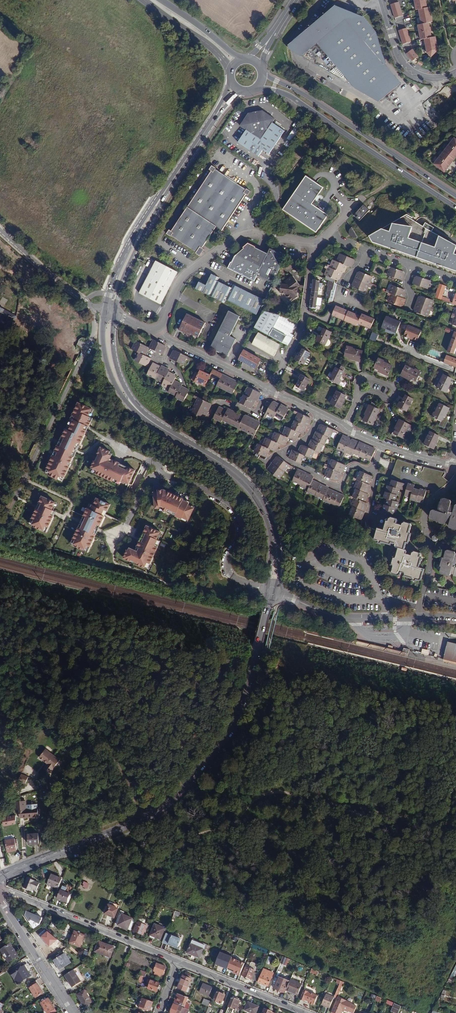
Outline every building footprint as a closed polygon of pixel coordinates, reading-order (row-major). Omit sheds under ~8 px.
[(426,0),(421,0),(415,1),(416,9),(419,8),(427,7),(427,6),(426,0)] [(401,85),(385,66),(378,58),(383,55),(376,34),(363,18),(352,27),(335,6),(299,37),(300,48),(303,56),(307,61),(329,74),(332,72),(337,79),(379,103),(401,85)] [(419,8),(420,16),(431,14),(430,6),(427,6),(427,7),(419,8)] [(429,22),(432,21),(431,14),(420,16),(421,23),(429,22)] [(421,23),(417,24),(419,32),(430,30),(429,22),(421,23)] [(431,37),(430,30),(419,32),(420,39),(424,39),(431,37)] [(431,37),(424,39),(425,46),(437,44),(435,36),(431,37)] [(300,48),(299,37),(288,47),(289,50),(307,61),(303,56),(300,48)] [(437,47),(437,44),(425,46),(427,53),(431,57),(439,49),(437,47)] [(417,57),(412,49),(406,54),(410,60),(413,57),(415,59),(417,57)] [(378,58),(385,66),(387,65),(383,55),(378,58)] [(275,119),(263,110),(249,114),(240,126),(246,130),(238,143),(259,156),(263,150),(269,154),(285,131),(272,123),(275,119)] [(295,126),(287,139),(292,142),(300,129),(295,126)] [(455,138),(434,164),(444,172),(455,158),(455,139),(455,138)] [(211,171),(187,208),(216,227),(222,231),(246,194),(248,196),(251,192),(247,189),(245,192),(214,171),(216,168),(212,166),(209,170),(211,171)] [(323,188),(306,176),(283,211),(316,233),(328,216),(312,205),(315,201),(317,202),(321,196),(319,195),(323,188)] [(356,218),(358,220),(369,210),(364,205),(356,214),(358,216),(356,218)] [(216,227),(187,208),(171,231),(169,230),(166,234),(171,237),(172,234),(197,251),(196,253),(200,256),(204,249),(202,248),(216,227)] [(369,210),(358,220),(359,221),(370,211),(369,210)] [(369,237),(370,238),(381,231),(405,218),(404,216),(369,237)] [(370,238),(373,243),(391,249),(392,246),(398,248),(397,251),(437,265),(438,262),(444,264),(443,267),(455,271),(455,245),(452,243),(451,245),(444,241),(445,239),(429,230),(419,225),(418,226),(411,222),(412,220),(405,216),(404,216),(405,218),(381,231),(370,238)] [(356,239),(358,238),(352,228),(351,229),(350,231),(349,233),(350,236),(351,237),(353,238),(354,239),(356,239)] [(274,283),(284,258),(284,257),(282,256),(281,255),(279,253),(270,249),(268,255),(255,248),(252,247),(250,249),(247,246),(244,249),(235,257),(232,263),(230,266),(232,266),(230,270),(254,281),(255,279),(256,276),(272,284),(273,284),(274,283)] [(355,260),(342,255),(338,263),(335,261),(334,261),(331,269),(329,268),(326,276),(337,281),(339,279),(341,278),(343,273),(344,272),(346,271),(348,267),(350,268),(351,266),(353,265),(355,260)] [(178,272),(156,261),(139,294),(161,305),(178,272)] [(404,272),(391,268),(388,276),(402,280),(404,276),(403,274),(404,272)] [(368,285),(371,277),(360,272),(359,274),(356,274),(353,283),(354,285),(353,288),(365,293),(368,285)] [(196,289),(225,304),(226,300),(257,315),(264,301),(234,285),(232,289),(218,282),(220,278),(212,275),(206,286),(199,283),(196,289)] [(300,286),(299,285),(292,276),(285,282),(282,285),(281,285),(280,293),(285,294),(291,302),(298,297),(297,296),(297,293),(296,293),(297,290),(298,287),(300,286)] [(426,288),(429,280),(417,276),(416,278),(414,279),(413,284),(426,288)] [(311,297),(317,298),(320,281),(314,280),(311,297)] [(442,300),(446,287),(439,284),(435,298),(442,300)] [(392,294),(389,302),(401,307),(402,305),(404,304),(405,300),(403,299),(405,294),(404,292),(405,290),(393,285),(390,294),(392,294)] [(430,308),(433,300),(421,296),(420,298),(418,299),(414,308),(415,310),(415,312),(417,313),(425,316),(427,316),(430,308)] [(361,317),(356,314),(354,319),(352,318),(354,313),(344,309),(342,314),(339,313),(341,308),(336,306),(332,316),(338,318),(345,321),(351,323),(357,326),(358,323),(365,326),(371,329),(375,320),(370,317),(368,322),(365,321),(367,316),(362,314),(361,317)] [(1,316),(14,322),(17,315),(0,307),(0,318),(1,316)] [(230,336),(240,316),(229,311),(210,348),(227,357),(236,339),(230,336)] [(255,328),(283,343),(287,336),(273,329),(280,316),(263,312),(255,328)] [(198,338),(205,323),(187,314),(179,330),(186,334),(185,336),(189,337),(191,334),(198,338)] [(394,329),(398,330),(401,322),(385,315),(381,326),(386,328),(387,327),(393,330),(394,329)] [(415,338),(418,339),(422,331),(406,324),(401,335),(407,337),(414,339),(415,338)] [(326,345),(332,333),(319,326),(317,330),(322,333),(320,337),(318,336),(316,340),(326,345)] [(165,346),(138,332),(134,341),(136,342),(132,350),(140,354),(136,362),(146,367),(148,363),(149,363),(151,360),(145,357),(147,352),(146,349),(147,347),(162,355),(165,350),(164,348),(165,346)] [(376,340),(378,334),(372,332),(370,338),(376,340)] [(455,332),(448,352),(454,354),(455,348),(455,332)] [(274,356),(280,345),(258,333),(252,344),(274,356)] [(353,350),(353,348),(348,347),(345,357),(352,359),(352,360),(360,362),(362,352),(353,350)] [(304,365),(310,353),(303,349),(299,357),(297,356),(295,360),(304,365)] [(244,350),(239,359),(256,369),(261,360),(244,350)] [(187,357),(175,351),(174,353),(172,353),(169,358),(179,363),(183,365),(187,357)] [(454,367),(455,368),(455,360),(448,357),(445,364),(454,367)] [(388,376),(393,367),(384,362),(379,359),(375,368),(376,369),(374,372),(378,373),(379,370),(381,371),(381,373),(388,376)] [(188,393),(189,391),(184,388),(181,386),(182,384),(179,383),(174,381),(176,378),(173,376),(173,374),(169,372),(167,370),(166,368),(161,366),(161,367),(158,365),(158,366),(153,364),(149,371),(148,374),(156,378),(155,379),(161,382),(163,383),(162,386),(168,389),(170,390),(169,392),(177,396),(176,398),(184,402),(188,393)] [(415,371),(406,367),(401,376),(411,381),(412,379),(416,381),(420,372),(415,370),(415,371)] [(340,380),(343,372),(336,368),(330,380),(339,385),(341,381),(340,380)] [(205,387),(210,377),(210,376),(200,371),(195,382),(205,387)] [(219,381),(222,375),(212,371),(210,376),(210,377),(219,381)] [(448,387),(452,379),(444,375),(444,374),(441,372),(435,383),(439,385),(438,388),(446,393),(449,388),(448,387)] [(222,375),(219,381),(217,386),(225,390),(233,394),(238,382),(222,374),(222,375)] [(301,395),(310,380),(302,375),(300,379),(301,379),(294,391),(301,395)] [(261,393),(248,387),(245,393),(244,395),(240,403),(251,409),(254,404),(257,399),(259,398),(261,393)] [(330,404),(340,409),(345,400),(344,399),(346,396),(337,391),(330,404)] [(407,412),(413,400),(406,396),(402,404),(400,403),(398,407),(407,412)] [(209,403),(199,398),(198,398),(197,400),(194,407),(190,415),(202,420),(203,419),(206,417),(210,408),(209,406),(210,404),(209,403)] [(270,403),(268,407),(265,414),(267,415),(272,417),(274,418),(277,412),(283,415),(287,407),(281,404),(281,403),(279,402),(279,403),(274,401),(273,403),(271,402),(270,403)] [(48,469),(47,472),(52,475),(51,476),(58,479),(58,478),(62,480),(63,476),(65,477),(70,466),(68,465),(68,464),(69,463),(71,464),(74,457),(73,456),(75,451),(79,443),(80,444),(86,430),(85,429),(86,428),(87,426),(89,427),(91,422),(89,421),(91,417),(88,416),(92,409),(78,403),(72,415),(74,416),(67,429),(66,429),(62,437),(63,438),(59,445),(58,445),(55,451),(56,452),(54,455),(53,454),(46,468),(48,469)] [(377,420),(383,408),(378,406),(379,406),(372,403),(371,406),(370,406),(365,415),(366,416),(364,421),(373,425),(376,419),(377,420)] [(446,416),(450,409),(440,404),(435,413),(434,413),(432,417),(441,422),(439,426),(445,429),(449,420),(448,420),(449,417),(446,416)] [(238,427),(238,428),(240,429),(253,435),(255,436),(256,433),(260,426),(260,425),(258,424),(257,421),(248,416),(245,417),(240,415),(231,411),(232,410),(228,408),(227,411),(223,409),(218,407),(213,417),(221,422),(223,419),(238,427)] [(299,413),(298,415),(295,421),(296,422),(292,430),(286,427),(283,434),(282,436),(278,434),(275,433),(272,439),(271,441),(267,439),(266,438),(263,445),(263,447),(259,445),(255,453),(266,458),(268,455),(267,455),(269,450),(274,452),(276,449),(277,449),(279,445),(283,446),(284,444),(287,443),(289,439),(294,442),(296,439),(298,438),(300,434),(303,435),(304,432),(304,431),(306,427),(308,428),(310,423),(309,421),(310,419),(299,413)] [(409,426),(410,425),(400,420),(396,428),(399,429),(398,430),(396,429),(394,428),(391,435),(395,437),(397,436),(403,439),(406,434),(408,436),(412,428),(409,426)] [(334,430),(322,425),(321,427),(319,428),(315,437),(314,437),(312,440),(310,443),(311,443),(308,448),(303,445),(302,448),(299,449),(298,453),(292,450),(291,454),(289,459),(300,464),(304,456),(311,459),(314,453),(315,451),(319,453),(320,454),(324,446),(325,446),(329,438),(330,438),(333,432),(334,430)] [(437,441),(440,436),(431,432),(424,445),(434,450),(438,442),(437,441)] [(365,445),(363,444),(355,441),(352,442),(349,440),(348,438),(343,436),(337,449),(343,452),(345,453),(347,454),(353,456),(355,453),(361,456),(371,461),(376,450),(371,448),(371,447),(365,445)] [(110,452),(101,447),(97,454),(102,456),(100,463),(94,460),(91,467),(93,468),(92,470),(96,472),(96,473),(113,481),(114,480),(120,483),(121,481),(124,483),(125,482),(129,484),(135,470),(128,467),(128,469),(119,465),(120,463),(116,462),(113,460),(113,462),(109,460),(112,455),(109,454),(110,452)] [(268,471),(278,479),(279,478),(288,467),(289,466),(279,458),(278,459),(275,459),(269,467),(269,470),(268,471)] [(447,473),(446,472),(443,471),(443,472),(442,472),(442,471),(438,470),(438,471),(436,470),(436,469),(431,468),(431,469),(429,469),(430,468),(425,467),(423,472),(421,471),(422,466),(420,466),(419,466),(419,465),(415,464),(415,465),(413,464),(414,464),(409,462),(409,463),(408,462),(403,460),(403,461),(402,461),(402,460),(397,458),(394,467),(390,477),(401,477),(401,473),(406,474),(415,477),(429,483),(438,491),(444,487),(449,483),(446,480),(444,478),(447,473)] [(344,470),(346,466),(332,460),(325,476),(338,482),(341,478),(340,475),(342,471),(344,470)] [(302,472),(298,470),(293,481),(301,484),(300,487),(308,491),(307,492),(316,495),(315,497),(323,500),(323,501),(339,508),(344,497),(340,495),(340,494),(333,491),(328,489),(315,482),(316,482),(312,481),(313,479),(312,478),(311,475),(303,472),(302,472)] [(355,499),(354,500),(351,506),(354,508),(350,516),(361,521),(363,516),(364,516),(367,508),(366,506),(367,504),(365,503),(366,499),(370,490),(369,487),(370,485),(369,485),(370,482),(372,477),(361,472),(358,480),(357,482),(354,488),(357,490),(353,498),(355,499)] [(402,488),(404,484),(392,481),(390,487),(388,486),(385,499),(388,500),(387,506),(385,505),(383,509),(384,509),(384,512),(393,514),(395,508),(397,509),(399,505),(398,504),(398,503),(395,502),(395,499),(397,500),(399,492),(398,491),(398,489),(401,490),(401,488),(402,488)] [(414,488),(414,486),(410,485),(410,486),(408,486),(405,495),(411,497),(411,499),(423,503),(426,492),(422,491),(422,492),(418,491),(418,490),(414,488)] [(156,495),(154,495),(155,508),(160,508),(159,506),(162,506),(164,507),(163,510),(166,512),(167,510),(176,515),(175,516),(182,519),(182,518),(187,520),(188,518),(189,518),(192,511),(191,511),(193,507),(188,505),(189,503),(183,500),(183,499),(179,497),(179,498),(176,497),(177,496),(164,490),(158,490),(158,495),(156,495)] [(56,503),(42,496),(39,502),(41,503),(39,508),(38,509),(36,509),(31,519),(33,520),(31,524),(35,525),(34,527),(41,530),(41,528),(45,530),(47,527),(49,527),(54,516),(53,515),(53,514),(55,511),(52,510),(56,503)] [(74,540),(73,543),(77,545),(76,547),(82,550),(83,548),(87,550),(89,546),(90,547),(95,536),(94,536),(94,534),(97,529),(99,525),(100,526),(105,516),(103,515),(104,514),(106,510),(107,511),(110,504),(97,498),(93,505),(91,504),(89,508),(88,508),(84,516),(85,517),(83,522),(80,528),(78,527),(73,539),(74,540)] [(455,505),(455,507),(451,505),(452,502),(451,500),(445,499),(443,499),(439,512),(433,510),(432,511),(430,517),(431,519),(446,524),(447,522),(450,523),(449,527),(449,528),(455,530),(455,504),(455,505)] [(393,575),(398,576),(400,575),(400,572),(405,574),(405,575),(408,576),(408,577),(420,580),(421,580),(425,570),(419,568),(421,563),(419,563),(421,555),(420,553),(413,552),(411,552),(410,555),(406,554),(406,552),(406,550),(405,550),(412,526),(411,524),(404,522),(402,523),(401,525),(397,524),(397,521),(396,519),(391,518),(389,518),(387,524),(385,523),(383,530),(378,529),(375,540),(386,543),(387,542),(395,544),(395,546),(396,548),(399,548),(392,572),(393,575)] [(138,547),(136,551),(132,549),(131,551),(128,550),(123,558),(131,562),(131,560),(138,563),(137,565),(144,568),(144,566),(146,567),(148,563),(150,564),(154,554),(153,553),(154,551),(156,551),(157,548),(156,547),(159,540),(157,539),(160,532),(147,526),(144,532),(145,532),(142,540),(141,541),(140,541),(137,547),(138,547)] [(455,552),(449,550),(446,552),(445,558),(443,558),(440,567),(442,567),(440,573),(441,575),(448,577),(450,576),(451,573),(454,574),(454,576),(455,576),(455,555),(455,552)] [(359,642),(352,640),(351,643),(405,655),(405,652),(403,652),(359,642)] [(448,641),(447,647),(446,650),(445,654),(444,659),(447,660),(450,660),(455,662),(455,643),(448,641)] [(54,768),(61,759),(46,749),(40,758),(47,764),(44,768),(50,772),(53,767),(54,768)] [(15,810),(26,809),(25,801),(15,802),(15,810)] [(32,808),(19,809),(20,818),(38,816),(38,810),(32,810),(32,808)] [(4,826),(16,824),(16,815),(1,817),(4,826)] [(28,844),(38,844),(38,834),(28,834),(28,844)] [(15,843),(17,843),(17,839),(14,839),(14,838),(5,840),(7,852),(17,850),(16,845),(15,843)] [(57,889),(62,879),(51,875),(47,885),(57,889)] [(39,883),(27,879),(24,888),(30,890),(31,889),(36,890),(39,883)] [(70,895),(73,890),(62,886),(57,898),(66,902),(69,895),(70,895)] [(114,918),(119,906),(110,902),(104,914),(114,918)] [(42,918),(26,912),(25,916),(33,928),(39,924),(42,918)] [(128,917),(120,913),(117,919),(119,920),(117,925),(128,929),(131,921),(128,919),(128,917)] [(144,925),(146,920),(142,918),(140,923),(137,922),(134,931),(143,935),(147,926),(144,925)] [(155,925),(150,936),(155,938),(160,940),(165,929),(155,925)] [(80,947),(85,935),(75,931),(70,942),(80,947)] [(172,936),(166,934),(163,943),(179,949),(179,948),(178,947),(181,940),(178,938),(179,936),(173,934),(172,936)] [(199,958),(205,945),(192,940),(187,953),(199,958)] [(110,957),(114,947),(99,942),(95,952),(110,957)] [(13,948),(10,944),(1,950),(8,962),(18,956),(16,952),(17,951),(15,947),(13,948)] [(70,963),(65,954),(54,961),(60,970),(70,963)] [(287,966),(289,959),(283,956),(280,964),(287,966)] [(227,961),(218,957),(215,965),(223,968),(227,961)] [(240,975),(244,963),(235,959),(230,971),(240,975)] [(163,975),(166,967),(157,964),(154,971),(155,972),(154,974),(161,977),(161,974),(163,975)] [(17,984),(30,976),(24,966),(21,967),(19,965),(9,971),(17,984)] [(243,976),(252,979),(255,972),(255,971),(246,967),(243,976)] [(77,968),(65,976),(72,987),(85,980),(77,968)] [(268,986),(271,979),(261,974),(258,982),(268,986)] [(186,991),(191,979),(183,976),(178,988),(186,991)] [(284,993),(289,981),(279,978),(274,989),(284,993)] [(105,980),(101,993),(106,995),(111,982),(105,980)] [(157,992),(160,984),(148,980),(147,982),(150,983),(148,988),(157,992)] [(302,985),(290,980),(286,991),(298,995),(302,985)] [(43,992),(36,981),(28,986),(35,997),(43,992)] [(341,981),(340,984),(334,997),(337,998),(343,982),(341,981)] [(208,996),(212,988),(203,984),(199,992),(208,996)] [(92,1002),(84,990),(77,995),(85,1007),(92,1002)] [(317,996),(304,991),(300,999),(304,1001),(305,999),(309,1001),(308,1003),(314,1005),(317,996)] [(221,1004),(225,995),(217,992),(214,1001),(221,1004)] [(185,1007),(188,998),(188,997),(178,994),(174,1003),(185,1007)] [(323,1005),(330,1008),(334,998),(327,995),(323,1005)] [(331,1011),(336,1012),(341,1012),(342,1011),(342,1008),(346,1010),(348,1010),(348,1009),(354,1012),(356,1005),(345,1001),(346,1000),(338,997),(335,1004),(334,1004),(331,1011)] [(150,1011),(153,1002),(142,998),(139,1008),(145,1010),(145,1009),(150,1011)] [(201,1004),(208,1007),(211,1001),(203,998),(201,1004)] [(57,1012),(48,999),(41,1003),(47,1012),(55,1012),(57,1012)] [(240,1002),(232,999),(227,1012),(232,1012),(234,1009),(236,1010),(240,1002)] [(387,1000),(382,1012),(384,1012),(387,1004),(393,1007),(391,1011),(397,1012),(398,1012),(401,1006),(387,1000)] [(246,1009),(245,1010),(252,1012),(256,1012),(259,1007),(248,1002),(248,1004),(246,1009)] [(179,1012),(181,1012),(187,1012),(188,1010),(182,1007),(174,1004),(170,1012),(179,1012)]
